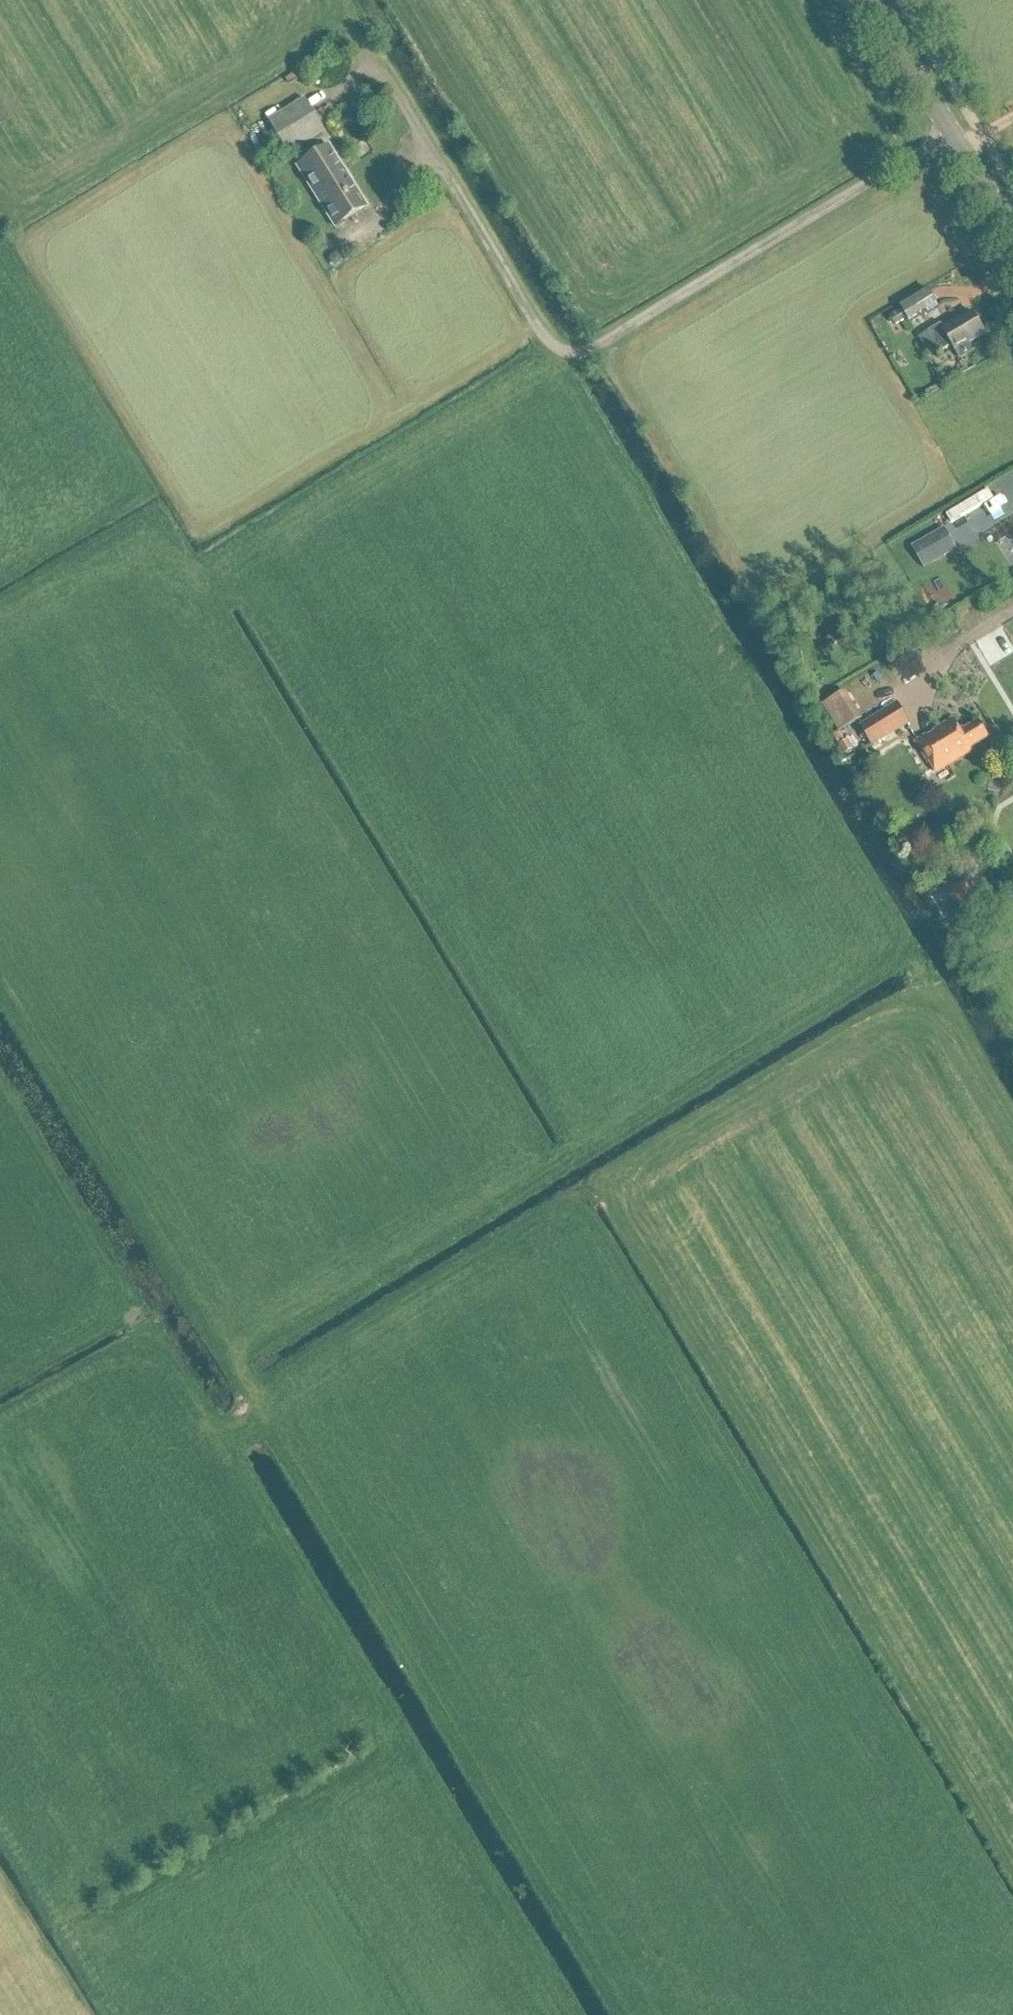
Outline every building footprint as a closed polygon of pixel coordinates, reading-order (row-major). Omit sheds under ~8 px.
[(269,120),(288,152),(320,133),(302,101),(269,120)] [(328,146),(296,166),(334,227),(366,207),(328,146)] [(330,258),(329,262),(332,266),(336,267),(340,264),(341,260),(338,256),(334,256),(330,258)] [(929,291),(900,308),(908,322),(937,304),(929,291)] [(942,352),(952,346),(960,359),(973,351),(969,345),(985,335),(972,314),(944,330),(941,325),(928,332),(939,350),(941,349),(942,352)] [(956,550),(944,530),(913,548),(925,568),(956,550)] [(840,731),(861,717),(845,693),(824,707),(840,731)] [(897,704),(860,726),(873,746),(909,724),(897,704)] [(970,749),(988,738),(978,723),(961,734),(953,721),(916,743),(929,764),(930,763),(937,774),(972,752),(970,749)] [(847,741),(840,745),(845,754),(853,750),(847,741)]
